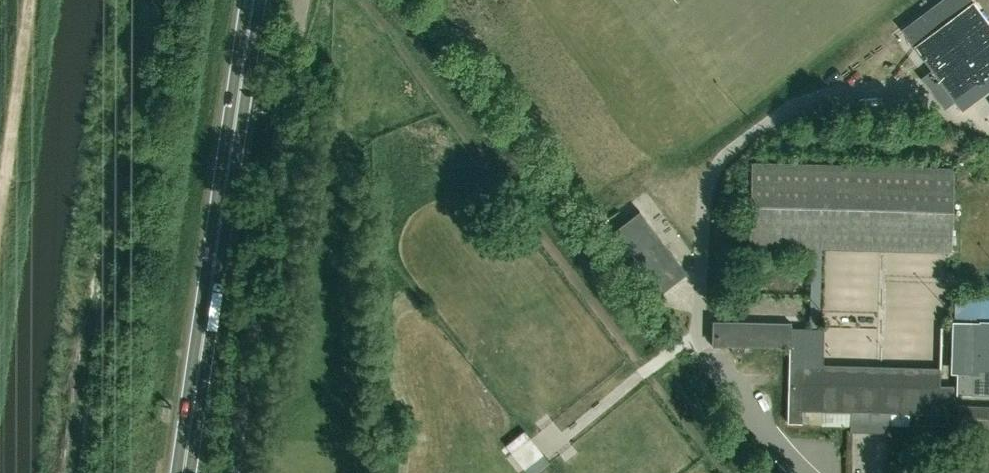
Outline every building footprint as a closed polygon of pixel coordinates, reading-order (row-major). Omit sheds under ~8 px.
[(914,44),(963,109),(988,90),(988,23),(972,1),(914,44)] [(953,413),(953,405),(953,386),(939,385),(939,381),(926,381),(921,385),(920,385),(901,384),(901,385),(842,384),(842,383),(834,382),(823,375),(823,364),(824,323),(821,323),(821,328),(820,328),(821,247),(952,251),(954,168),(752,162),(749,246),(812,247),(811,328),(791,327),(791,322),(789,322),(713,320),(712,345),(729,345),(732,345),(732,352),(745,352),(745,346),(790,347),(788,422),(802,422),(802,408),(821,409),(851,410),(850,431),(874,431),(874,424),(891,424),(891,423),(891,411),(908,411),(953,413)] [(655,295),(686,271),(639,212),(609,235),(655,295)] [(955,325),(954,372),(958,372),(957,394),(988,395),(988,323),(955,322),(955,325)] [(957,405),(957,427),(988,428),(988,406),(957,405)] [(524,432),(506,447),(512,455),(530,441),(524,432)] [(525,469),(528,472),(538,472),(550,463),(543,455),(525,469)]
